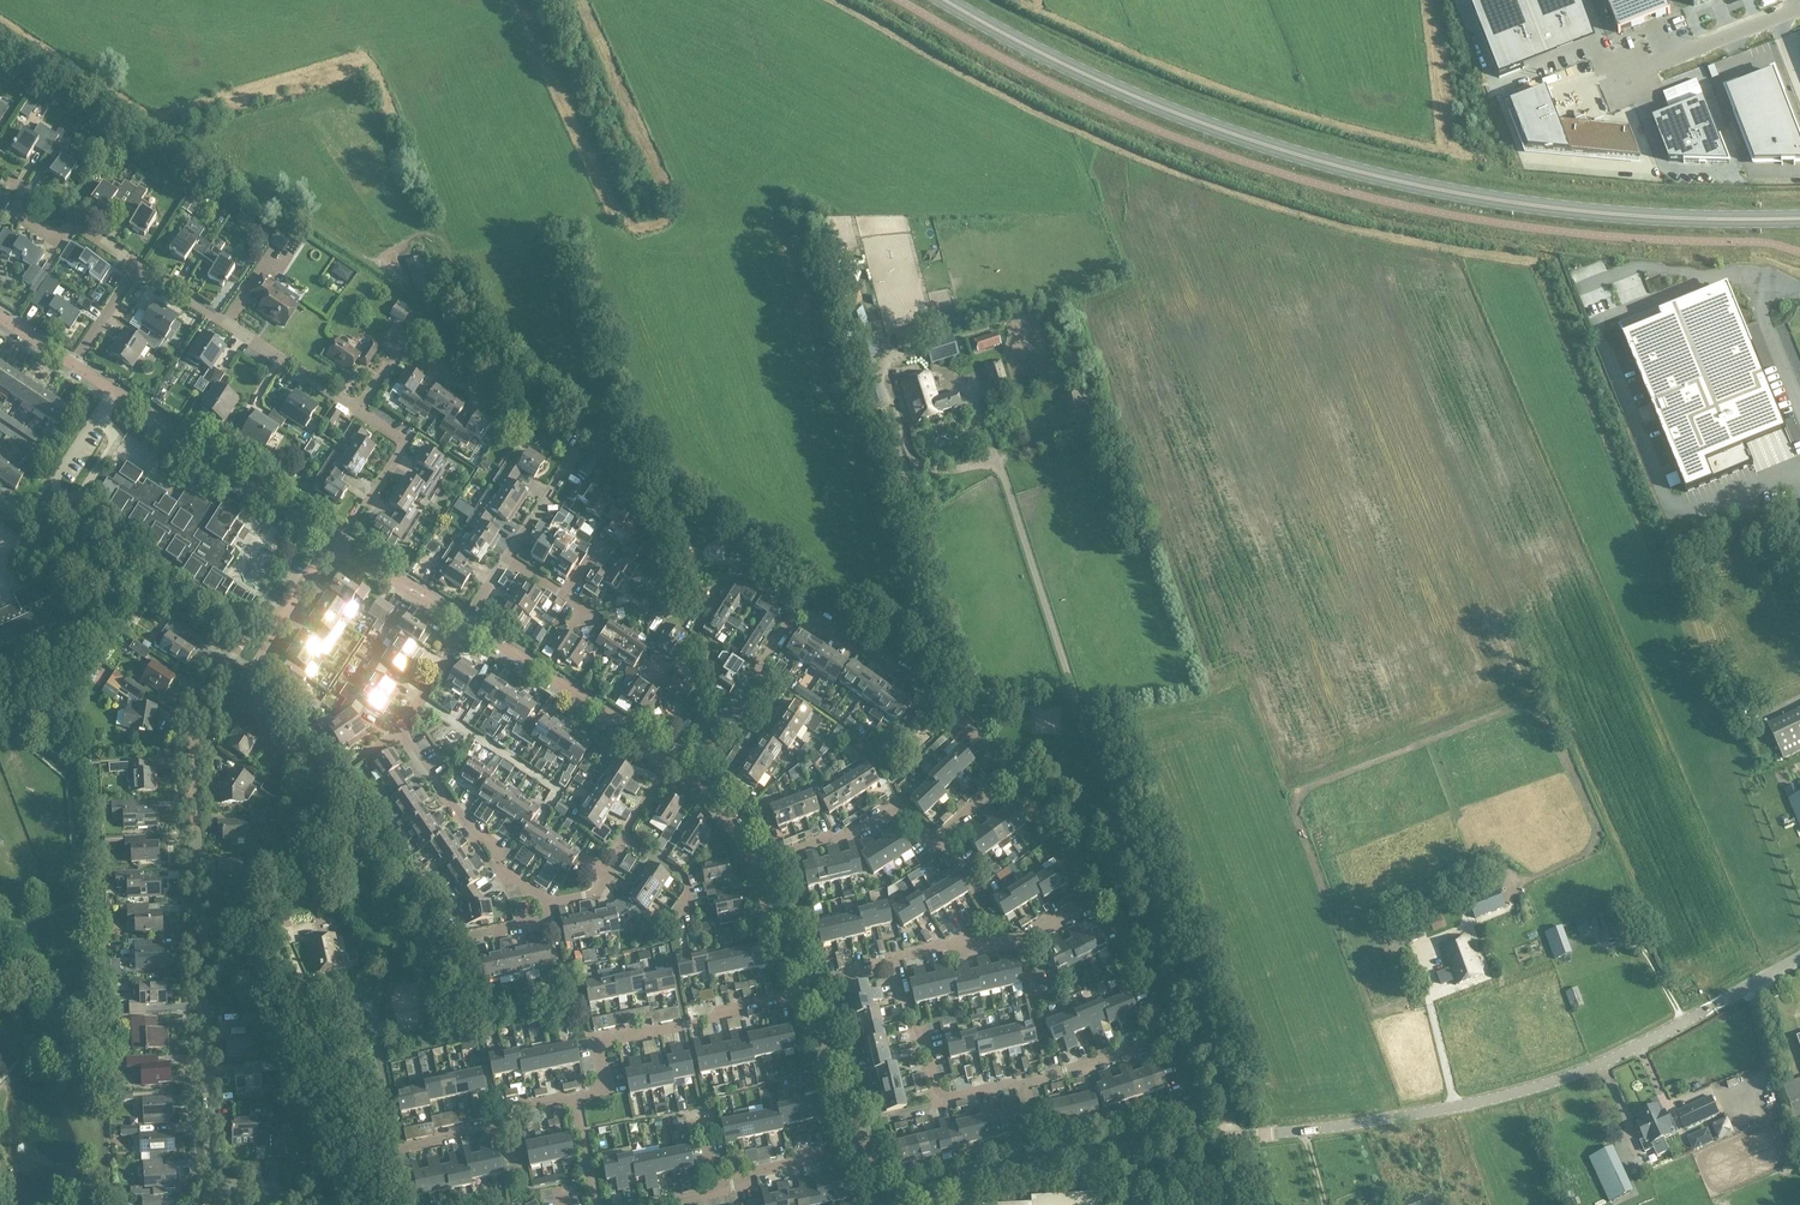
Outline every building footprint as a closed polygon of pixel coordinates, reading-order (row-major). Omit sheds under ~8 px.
[(1499,78),(1525,68),(1520,56),(1580,33),(1571,11),(1583,7),(1581,0),(1469,0),(1499,78)] [(1619,33),(1621,32),(1621,31),(1668,13),(1668,14),(1670,13),(1665,0),(1606,0),(1619,33)] [(1726,90),(1754,163),(1781,162),(1781,164),(1783,164),(1783,162),(1794,162),(1794,163),(1795,163),(1795,162),(1799,162),(1799,139),(1774,72),(1726,90)] [(1546,89),(1510,103),(1528,149),(1641,159),(1629,129),(1605,127),(1605,123),(1595,126),(1588,125),(1586,121),(1577,124),(1559,123),(1546,89)] [(42,98),(34,92),(30,99),(38,104),(42,98)] [(1703,96),(1651,116),(1667,158),(1728,160),(1703,96)] [(12,149),(27,159),(35,147),(47,155),(58,137),(52,133),(39,124),(31,136),(23,131),(12,149)] [(58,138),(63,141),(64,142),(68,134),(62,130),(58,137),(58,138)] [(58,138),(47,155),(58,162),(66,150),(60,147),(64,142),(63,141),(58,138)] [(72,155),(66,150),(58,162),(50,174),(65,184),(77,166),(68,161),(72,155)] [(115,199),(125,206),(139,185),(132,180),(129,184),(125,181),(121,187),(114,182),(110,188),(103,183),(91,201),(107,211),(115,199)] [(139,185),(125,206),(138,214),(130,226),(145,236),(156,218),(148,213),(152,207),(141,200),(147,192),(145,191),(146,189),(140,184),(139,185)] [(2,212),(9,202),(0,196),(0,211),(2,212)] [(211,245),(193,233),(185,228),(169,252),(184,262),(192,249),(204,257),(211,245)] [(26,274),(22,279),(33,286),(33,285),(38,289),(48,275),(42,270),(35,267),(43,255),(27,244),(27,240),(20,239),(4,229),(0,236),(0,251),(3,253),(1,256),(8,260),(14,251),(21,256),(21,257),(24,259),(22,262),(23,263),(22,264),(24,273),(26,274)] [(285,250),(293,237),(281,229),(272,242),(285,250)] [(225,244),(216,238),(211,245),(204,257),(216,265),(208,277),(222,287),(234,269),(226,264),(230,258),(220,251),(225,244)] [(71,242),(64,253),(60,259),(76,270),(80,264),(89,269),(88,270),(91,272),(88,276),(100,284),(111,268),(71,242)] [(407,262),(418,291),(432,286),(420,257),(407,262)] [(345,268),(339,278),(346,283),(353,274),(345,268)] [(41,288),(34,299),(31,303),(43,311),(45,307),(58,316),(57,316),(60,318),(59,321),(70,329),(80,314),(47,292),(50,287),(52,288),(57,279),(50,275),(41,288)] [(256,302),(261,305),(272,289),(275,284),(261,275),(250,292),(259,298),(256,302)] [(275,284),(272,289),(261,305),(258,310),(283,326),(297,305),(286,298),(289,293),(275,284)] [(1663,320),(1622,336),(1686,492),(1753,465),(1746,446),(1786,430),(1772,396),(1730,292),(1716,298),(1714,292),(1661,314),(1663,320)] [(93,304),(82,297),(79,301),(77,304),(88,311),(93,304)] [(151,331),(147,337),(156,343),(152,349),(156,352),(165,339),(167,341),(172,333),(168,331),(176,318),(155,304),(141,325),(151,331)] [(399,305),(392,316),(404,324),(411,313),(399,305)] [(927,337),(923,326),(895,335),(899,346),(927,337)] [(146,345),(152,349),(156,343),(147,337),(138,331),(135,337),(126,332),(112,354),(131,367),(146,345)] [(203,380),(209,384),(217,371),(211,367),(224,348),(204,334),(189,356),(209,369),(203,380)] [(987,350),(1001,345),(997,334),(983,338),(987,350)] [(932,363),(958,355),(952,336),(927,344),(932,363)] [(339,339),(338,341),(337,340),(327,356),(349,370),(356,359),(366,366),(379,346),(371,341),(361,356),(345,345),(346,344),(346,341),(344,339),(342,338),(339,339)] [(983,366),(992,393),(1009,388),(1000,360),(983,366)] [(0,364),(0,384),(9,370),(0,364)] [(21,378),(9,370),(0,384),(0,389),(9,395),(21,378)] [(405,406),(412,411),(424,392),(418,388),(423,380),(409,370),(398,386),(405,391),(402,397),(408,401),(405,406)] [(223,375),(217,371),(209,384),(215,388),(202,407),(223,420),(237,399),(217,385),(223,375)] [(939,398),(930,372),(900,382),(913,421),(941,412),(960,405),(956,392),(939,398)] [(33,385),(21,378),(9,395),(21,403),(33,385)] [(33,385),(21,403),(33,411),(45,393),(33,385)] [(424,392),(412,411),(418,415),(422,410),(428,414),(432,409),(439,414),(450,397),(436,388),(430,396),(424,392)] [(1068,415),(1084,411),(1080,396),(1084,395),(1082,388),(1078,389),(1079,392),(1064,396),(1068,415)] [(56,401),(45,393),(33,411),(45,418),(56,401)] [(283,396),(270,415),(284,423),(288,417),(304,427),(316,408),(295,394),(290,401),(283,396)] [(464,407),(450,397),(439,414),(446,419),(443,424),(449,428),(445,433),(453,438),(463,422),(457,418),(464,407)] [(56,401),(45,418),(57,426),(68,409),(56,401)] [(237,430),(243,434),(265,448),(278,428),(280,429),(284,423),(270,415),(266,420),(250,410),(237,430)] [(332,426),(339,415),(332,410),(325,421),(332,426)] [(888,410),(877,414),(883,431),(894,428),(888,410)] [(0,411),(0,419),(7,424),(11,418),(0,411)] [(491,425),(477,415),(469,427),(463,422),(453,438),(460,443),(463,438),(469,442),(473,436),(480,441),(491,425)] [(11,418),(7,424),(19,432),(23,426),(11,418)] [(351,424),(346,432),(351,435),(347,441),(353,445),(349,452),(365,463),(374,449),(366,444),(368,441),(365,438),(367,435),(351,424)] [(35,434),(23,426),(19,432),(31,439),(35,434)] [(5,428),(1,433),(13,441),(17,435),(5,428)] [(611,429),(603,441),(610,445),(618,433),(611,429)] [(35,434),(31,439),(43,447),(47,442),(35,434)] [(451,440),(453,438),(446,434),(439,444),(446,448),(451,440)] [(17,435),(13,441),(25,448),(29,443),(17,435)] [(310,456),(317,445),(311,441),(304,451),(310,456)] [(29,443),(25,448),(37,457),(41,451),(29,443)] [(587,477),(604,452),(595,447),(579,471),(587,477)] [(424,469),(420,475),(438,488),(443,480),(438,477),(442,471),(437,467),(442,459),(426,449),(416,463),(424,469)] [(355,478),(365,463),(349,452),(344,460),(333,453),(324,466),(340,477),(344,470),(355,478)] [(501,469),(517,479),(522,471),(534,479),(544,463),(528,452),(523,459),(517,456),(513,462),(508,459),(501,469)] [(3,482),(14,465),(3,457),(0,461),(0,481),(3,482)] [(202,587),(202,586),(213,593),(213,594),(222,600),(234,583),(222,575),(234,558),(231,556),(235,550),(231,547),(244,526),(237,521),(243,512),(226,500),(219,511),(187,489),(177,505),(166,497),(168,494),(147,480),(143,486),(138,483),(143,474),(127,464),(120,475),(118,474),(113,481),(108,478),(95,498),(109,507),(108,508),(119,515),(119,516),(128,522),(129,521),(140,528),(139,529),(148,535),(145,540),(156,548),(156,549),(165,555),(166,554),(177,561),(176,562),(185,568),(182,572),(193,580),(193,581),(202,587)] [(14,465),(3,482),(15,490),(26,473),(14,465)] [(340,477),(324,466),(320,473),(325,477),(321,483),(327,487),(322,495),(338,505),(343,498),(345,497),(347,494),(346,492),(347,490),(336,483),(340,477)] [(504,489),(499,497),(518,509),(526,497),(526,495),(524,494),(525,493),(513,485),(517,479),(501,469),(497,476),(502,479),(498,485),(504,489)] [(429,491),(434,495),(438,488),(420,475),(416,481),(408,476),(398,491),(415,502),(420,494),(425,497),(429,491)] [(360,489),(368,493),(372,484),(364,480),(360,489)] [(565,502),(572,506),(573,504),(576,499),(588,507),(589,507),(594,498),(595,499),(598,494),(585,485),(581,490),(575,486),(567,499),(565,502)] [(397,510),(393,517),(412,529),(416,522),(411,519),(415,512),(410,509),(415,502),(398,491),(389,505),(397,510)] [(456,511),(465,504),(458,495),(449,501),(456,511)] [(510,521),(518,509),(499,497),(494,504),(483,497),(474,510),(490,520),(494,514),(506,522),(506,521),(508,522),(510,521)] [(601,515),(604,517),(607,519),(619,501),(618,500),(615,505),(610,502),(607,506),(595,499),(594,498),(589,507),(588,507),(585,512),(598,520),(601,515)] [(632,510),(619,501),(607,519),(604,517),(602,521),(605,524),(608,523),(609,520),(614,523),(621,527),(632,510)] [(569,511),(572,506),(565,502),(562,507),(569,511)] [(476,531),(472,538),(488,549),(491,551),(499,539),(499,536),(497,535),(498,534),(486,527),(490,520),(474,510),(466,524),(476,531)] [(563,524),(566,519),(559,514),(555,519),(563,524)] [(407,536),(412,529),(393,517),(389,523),(381,518),(372,532),(387,543),(392,536),(398,539),(402,533),(407,536)] [(580,529),(583,525),(585,522),(580,519),(576,525),(580,529)] [(606,536),(616,543),(624,548),(625,548),(633,536),(635,537),(639,532),(635,529),(632,534),(621,527),(614,523),(606,536)] [(575,537),(587,545),(591,539),(579,531),(575,537)] [(543,565),(548,558),(547,557),(555,546),(550,542),(550,536),(546,533),(530,557),(543,565)] [(479,563),(488,549),(472,538),(466,534),(458,547),(452,544),(447,552),(463,562),(467,555),(479,563)] [(567,548),(570,544),(572,542),(562,535),(555,546),(547,557),(548,558),(557,564),(565,552),(567,548)] [(40,547),(34,536),(18,544),(24,555),(40,547)] [(623,561),(636,569),(640,563),(636,560),(644,547),(633,540),(635,537),(633,536),(625,548),(624,548),(622,552),(627,555),(623,561)] [(590,547),(587,545),(575,537),(572,542),(570,544),(585,554),(590,547)] [(251,576),(266,545),(255,540),(240,571),(251,576)] [(567,548),(565,552),(557,564),(552,571),(565,580),(578,561),(571,556),(573,552),(567,548)] [(463,562),(447,552),(434,572),(437,575),(434,580),(445,587),(449,582),(461,590),(470,575),(459,568),(463,562)] [(623,579),(628,582),(636,569),(623,561),(620,566),(615,562),(610,570),(623,579)] [(605,577),(603,575),(593,569),(585,582),(587,583),(583,589),(596,597),(600,591),(598,589),(602,583),(606,577),(605,577)] [(610,570),(605,577),(606,577),(602,583),(615,591),(623,579),(610,570)] [(47,627),(49,630),(67,621),(47,578),(13,594),(16,603),(0,611),(0,649),(47,627)] [(356,596),(363,601),(369,591),(355,581),(351,586),(339,578),(331,590),(343,598),(351,604),(351,603),(356,596)] [(507,581),(502,578),(498,585),(503,588),(507,581)] [(512,584),(507,581),(503,588),(508,591),(508,590),(512,584)] [(730,615),(731,614),(741,598),(753,606),(758,598),(735,582),(719,607),(730,615)] [(525,586),(521,592),(519,590),(516,590),(514,594),(518,597),(535,609),(536,608),(540,611),(552,594),(547,591),(543,597),(525,586)] [(511,599),(507,604),(525,615),(525,616),(529,618),(535,609),(518,597),(514,594),(508,590),(508,591),(505,595),(511,599)] [(358,608),(351,603),(351,604),(343,598),(339,604),(327,596),(323,603),(319,600),(315,606),(339,622),(344,614),(351,619),(358,608)] [(562,609),(565,604),(558,598),(554,604),(562,609)] [(764,613),(754,629),(753,630),(766,638),(782,614),(760,599),(755,607),(764,613)] [(387,605),(386,604),(379,600),(369,614),(377,619),(387,605)] [(530,619),(529,618),(525,616),(525,615),(507,604),(501,614),(518,624),(517,626),(523,630),(530,619)] [(388,606),(387,605),(377,619),(385,624),(394,610),(388,606)] [(315,614),(310,621),(323,629),(319,635),(334,645),(338,639),(330,634),(334,628),(339,622),(315,606),(311,612),(315,614)] [(730,615),(719,607),(706,625),(719,633),(726,622),(737,630),(742,622),(731,614),(730,615)] [(403,623),(398,630),(410,637),(422,646),(429,636),(428,633),(426,631),(399,613),(396,618),(403,623)] [(609,623),(603,633),(621,646),(630,632),(622,626),(620,629),(616,627),(615,625),(615,624),(617,620),(617,616),(606,619),(606,621),(609,623)] [(154,644),(159,647),(184,663),(194,648),(181,640),(186,633),(168,622),(154,644)] [(754,629),(742,622),(737,630),(742,633),(748,637),(737,654),(750,663),(766,638),(753,630),(754,629)] [(650,638),(652,650),(654,649),(656,646),(672,656),(679,645),(674,642),(680,633),(666,624),(660,634),(663,636),(660,640),(657,641),(653,638),(650,638)] [(549,649),(563,658),(576,639),(565,633),(567,630),(566,627),(556,629),(556,632),(560,635),(561,638),(558,642),(555,640),(549,649)] [(398,638),(390,651),(415,667),(423,655),(405,643),(410,637),(398,630),(395,628),(391,634),(398,638)] [(798,659),(811,639),(813,636),(809,634),(807,636),(799,631),(786,651),(798,659)] [(630,632),(621,646),(640,658),(647,648),(650,650),(652,650),(650,638),(647,639),(641,635),(639,637),(630,632)] [(1757,632),(1740,642),(1743,648),(1760,637),(1757,632)] [(294,636),(291,642),(315,658),(319,651),(323,646),(330,651),(334,645),(319,635),(315,641),(303,633),(298,639),(294,636)] [(604,655),(612,660),(621,646),(603,633),(596,644),(593,642),(590,643),(593,654),(596,654),(599,650),(602,649),(607,652),(604,655)] [(590,655),(593,654),(590,643),(588,643),(586,646),(576,639),(563,658),(577,668),(583,659),(580,657),(582,653),(586,652),(590,655)] [(810,667),(823,647),(825,644),(821,642),(819,644),(811,639),(798,659),(810,667)] [(1762,639),(1741,649),(1746,659),(1767,649),(1762,639)] [(147,658),(151,652),(135,642),(131,648),(147,658)] [(291,651),(287,657),(300,665),(295,671),(306,679),(310,681),(314,675),(307,670),(310,664),(315,658),(291,642),(287,648),(291,651)] [(330,651),(327,656),(333,660),(340,649),(334,645),(330,651)] [(626,673),(626,676),(637,673),(636,671),(633,669),(640,658),(621,646),(612,660),(620,666),(623,662),(628,665),(629,668),(626,673)] [(822,675),(835,655),(837,653),(833,650),(831,652),(823,647),(810,667),(822,675)] [(375,658),(371,664),(386,674),(390,667),(402,676),(406,670),(411,673),(415,667),(390,651),(386,657),(382,663),(375,658)] [(719,669),(725,673),(738,681),(741,681),(744,676),(740,673),(742,670),(744,671),(747,667),(723,651),(717,659),(723,663),(719,669)] [(835,655),(822,675),(835,683),(849,661),(845,658),(843,660),(835,655)] [(854,659),(852,662),(838,682),(850,690),(864,670),(857,665),(858,662),(854,659)] [(469,698),(482,678),(469,670),(472,665),(463,660),(448,683),(469,698)] [(99,671),(102,664),(95,661),(91,668),(99,671)] [(779,661),(770,675),(777,680),(787,666),(779,661)] [(143,678),(165,693),(175,678),(153,663),(143,678)] [(282,663),(274,675),(298,691),(299,690),(306,679),(295,671),(282,663)] [(397,692),(397,690),(394,688),(382,680),(386,674),(371,664),(364,675),(371,680),(366,687),(390,703),(397,692)] [(850,690),(862,698),(876,679),(869,673),(870,671),(866,668),(864,670),(850,690)] [(119,692),(122,688),(139,700),(140,701),(147,692),(127,678),(126,679),(115,671),(107,684),(119,692)] [(637,673),(626,676),(626,679),(630,681),(631,684),(628,689),(625,686),(618,695),(633,705),(641,693),(646,685),(635,678),(637,675),(637,673)] [(725,673),(718,683),(715,689),(727,697),(738,681),(725,673)] [(663,688),(660,689),(663,700),(666,699),(669,695),(671,695),(676,698),(674,701),(682,707),(692,692),(684,687),(688,681),(677,674),(666,690),(663,688)] [(862,698),(874,707),(888,687),(880,682),(882,680),(877,676),(876,679),(862,698)] [(488,682),(482,678),(469,698),(475,702),(471,708),(475,710),(483,700),(489,704),(504,681),(500,678),(497,682),(490,678),(488,682)] [(510,685),(504,681),(489,704),(495,708),(489,720),(493,722),(513,692),(507,689),(510,685)] [(340,696),(347,700),(362,710),(366,704),(378,712),(382,706),(386,709),(390,703),(366,687),(359,699),(351,694),(355,689),(348,685),(340,696)] [(647,714),(658,699),(660,700),(663,700),(660,689),(658,689),(656,692),(646,685),(641,693),(633,705),(647,714)] [(874,707),(885,715),(899,696),(892,690),(894,688),(889,685),(888,687),(874,707)] [(785,691),(781,689),(781,688),(774,699),(778,702),(785,691)] [(806,699),(810,693),(803,688),(799,694),(806,699)] [(294,697),(315,711),(320,704),(299,690),(298,691),(294,697)] [(506,715),(511,718),(526,696),(522,693),(519,697),(513,692),(493,722),(497,725),(506,715)] [(897,724),(899,721),(905,725),(914,712),(908,708),(911,704),(904,699),(906,696),(901,693),(899,696),(885,715),(897,724)] [(522,740),(540,713),(534,709),(536,707),(529,703),(532,699),(526,696),(511,718),(517,722),(511,734),(522,740)] [(818,707),(822,701),(817,697),(813,703),(818,707)] [(351,712),(340,720),(355,744),(361,740),(366,737),(366,734),(364,731),(356,718),(362,710),(347,700),(343,706),(351,712)] [(811,714),(812,714),(793,702),(785,713),(803,726),(812,732),(816,726),(812,723),(816,718),(811,714)] [(136,711),(126,709),(126,710),(123,710),(118,712),(116,725),(123,726),(123,727),(151,732),(155,707),(137,704),(136,711)] [(778,709),(771,704),(768,708),(775,713),(778,709)] [(1783,758),(1799,750),(1799,710),(1799,709),(1767,724),(1783,758)] [(538,741),(543,745),(558,722),(553,719),(550,723),(544,719),(546,717),(540,713),(522,740),(532,747),(538,741)] [(803,726),(785,713),(777,725),(796,738),(803,726)] [(767,719),(763,716),(758,722),(763,725),(767,719)] [(1035,730),(1057,730),(1058,717),(1036,716),(1035,730)] [(350,747),(355,744),(340,720),(333,724),(328,717),(316,725),(326,739),(332,735),(340,748),(347,743),(350,747)] [(854,721),(850,728),(855,732),(859,725),(854,721)] [(899,721),(897,724),(893,729),(899,733),(905,725),(899,721)] [(500,727),(497,725),(493,722),(485,734),(492,739),(500,727)] [(563,725),(558,722),(543,745),(549,748),(543,760),(547,763),(567,733),(561,729),(563,725)] [(232,735),(234,737),(227,747),(246,758),(260,736),(240,723),(232,735)] [(796,738),(777,725),(769,738),(787,750),(796,738)] [(573,737),(567,733),(547,763),(551,765),(560,755),(566,759),(581,737),(576,733),(573,737)] [(740,739),(748,744),(752,738),(745,733),(740,739)] [(755,749),(773,761),(781,749),(763,737),(760,735),(756,741),(759,743),(755,749)] [(571,763),(566,774),(565,775),(570,778),(570,777),(589,748),(583,744),(586,740),(581,737),(566,759),(571,763)] [(737,745),(732,751),(741,757),(745,750),(737,745)] [(962,772),(973,762),(958,747),(948,757),(962,772)] [(393,749),(390,751),(369,766),(373,771),(376,768),(383,777),(381,778),(390,791),(401,783),(392,771),(400,765),(395,758),(398,757),(393,749)] [(746,761),(765,774),(773,761),(755,749),(746,761)] [(802,761),(807,756),(801,752),(796,758),(802,761)] [(484,787),(491,776),(492,774),(477,764),(479,761),(474,757),(460,779),(474,788),(478,782),(484,786),(484,787)] [(724,764),(729,767),(733,760),(729,757),(724,764)] [(803,771),(813,765),(807,757),(799,764),(803,771)] [(962,772),(948,757),(938,767),(952,782),(962,772)] [(634,773),(611,758),(608,763),(612,766),(608,772),(637,792),(640,788),(630,779),(634,773)] [(850,767),(865,791),(878,784),(866,765),(862,759),(850,767)] [(544,767),(547,763),(543,760),(539,761),(534,768),(541,772),(544,767)] [(765,774),(746,761),(739,773),(757,786),(765,774)] [(154,790),(153,770),(146,771),(146,762),(109,764),(109,773),(126,772),(127,781),(133,781),(133,792),(154,790)] [(509,764),(505,770),(510,774),(514,767),(509,764)] [(865,791),(850,767),(838,774),(853,799),(865,791)] [(952,782),(938,767),(927,777),(930,780),(941,792),(952,782)] [(242,801),(247,801),(255,789),(248,785),(252,780),(234,768),(221,788),(220,803),(242,802),(242,801)] [(409,769),(401,775),(407,781),(414,775),(409,769)] [(832,776),(837,783),(829,788),(841,807),(853,799),(838,774),(835,770),(832,773),(833,775),(832,776)] [(579,780),(585,783),(589,774),(583,771),(579,780)] [(571,778),(570,777),(570,778),(565,775),(566,774),(563,772),(559,784),(565,788),(571,778)] [(597,774),(594,779),(619,796),(623,790),(635,795),(637,792),(608,772),(603,778),(600,775),(597,774)] [(497,779),(491,776),(484,787),(484,786),(476,798),(483,802),(473,816),(479,820),(501,787),(495,782),(497,779)] [(985,784),(990,780),(986,776),(981,780),(985,784)] [(619,796),(594,779),(591,783),(597,787),(593,794),(623,814),(625,810),(616,801),(619,796)] [(266,780),(261,788),(278,800),(283,792),(266,780)] [(945,795),(941,792),(930,780),(920,790),(934,805),(945,795)] [(395,805),(399,812),(425,794),(421,789),(413,794),(408,787),(405,789),(401,783),(390,791),(394,797),(387,802),(391,807),(395,805)] [(825,791),(817,796),(829,814),(841,807),(829,788),(826,783),(822,786),(825,791)] [(508,791),(501,787),(479,820),(485,824),(495,809),(501,813),(515,791),(510,788),(508,791)] [(934,805),(920,790),(909,801),(923,816),(934,805)] [(958,794),(962,798),(966,794),(962,790),(958,794)] [(515,791),(501,813),(507,818),(498,832),(503,836),(525,803),(519,799),(521,795),(515,791)] [(811,792),(797,797),(805,818),(819,813),(811,792)] [(400,820),(404,826),(425,812),(420,805),(429,799),(425,794),(399,812),(404,818),(400,820)] [(585,797),(582,802),(605,818),(608,812),(620,818),(623,814),(593,794),(589,799),(585,797)] [(966,802),(971,798),(966,794),(962,798),(966,802)] [(668,826),(665,831),(654,847),(661,851),(667,842),(672,835),(672,836),(676,829),(684,818),(677,813),(682,805),(667,795),(652,816),(668,826)] [(1789,800),(1799,826),(1799,795),(1789,800)] [(805,818),(797,797),(783,803),(791,823),(805,818)] [(1002,814),(1015,832),(1024,825),(1004,797),(999,801),(1006,811),(1002,814)] [(561,816),(567,810),(557,800),(551,807),(561,816)] [(123,819),(124,829),(156,827),(155,809),(135,810),(135,802),(112,803),(113,819),(123,819)] [(605,818),(582,802),(578,807),(582,809),(578,816),(595,827),(592,833),(604,841),(611,832),(601,823),(605,818)] [(532,807),(525,803),(503,836),(509,840),(519,825),(525,829),(532,819),(533,819),(541,808),(534,804),(532,807)] [(791,823),(783,803),(770,808),(778,828),(779,828),(780,830),(781,831),(786,829),(786,827),(786,825),(791,823)] [(1015,832),(1002,814),(997,817),(990,808),(986,811),(1007,838),(1015,832)] [(266,820),(266,811),(250,811),(250,820),(266,820)] [(988,824),(984,827),(998,845),(1002,850),(1011,844),(1007,838),(986,811),(981,814),(988,824)] [(411,829),(415,835),(441,817),(438,812),(430,818),(425,812),(404,826),(408,831),(411,829)] [(944,816),(948,820),(952,816),(948,812),(944,816)] [(683,834),(676,829),(672,836),(672,835),(667,842),(675,848),(679,842),(686,847),(684,850),(692,855),(699,845),(704,849),(709,843),(703,839),(708,830),(700,824),(703,819),(695,814),(691,820),(693,820),(683,834)] [(948,820),(944,816),(940,820),(943,824),(948,820)] [(1033,816),(1024,819),(1027,826),(1035,824),(1033,816)] [(420,850),(426,846),(425,846),(441,834),(437,828),(445,823),(441,817),(415,835),(420,842),(417,845),(420,850)] [(538,823),(533,819),(532,819),(525,829),(517,840),(524,845),(514,859),(520,864),(542,830),(536,826),(538,823)] [(998,845),(984,827),(980,830),(973,820),(968,824),(989,851),(998,845)] [(246,827),(246,821),(225,822),(225,821),(217,821),(218,832),(222,832),(223,840),(229,840),(229,846),(236,845),(236,839),(245,839),(245,840),(252,840),(251,827),(246,827)] [(989,851),(968,824),(964,827),(971,837),(967,840),(980,858),(989,851)] [(882,828),(900,858),(910,852),(898,832),(893,835),(887,825),(882,828)] [(900,858),(882,828),(877,831),(884,841),(879,844),(891,863),(900,858)] [(549,835),(542,830),(520,864),(526,867),(536,853),(542,857),(556,835),(551,831),(549,835)] [(433,849),(437,855),(463,837),(459,832),(451,838),(446,831),(441,834),(425,846),(426,846),(429,851),(433,849)] [(544,879),(566,846),(560,842),(562,839),(556,835),(542,857),(548,861),(538,875),(544,879)] [(863,840),(882,869),(891,863),(879,844),(875,847),(868,836),(863,840)] [(131,853),(131,863),(158,862),(157,844),(144,845),(144,837),(125,838),(126,854),(131,853)] [(438,864),(442,870),(463,855),(458,848),(466,843),(463,837),(437,855),(442,862),(438,864)] [(1015,843),(1021,853),(1026,849),(1020,839),(1015,843)] [(882,869),(863,840),(859,842),(865,852),(861,855),(873,875),(882,869)] [(849,854),(844,855),(850,877),(860,875),(852,841),(847,842),(849,854)] [(839,880),(850,877),(844,855),(839,856),(836,845),(831,846),(839,880)] [(573,851),(566,846),(544,879),(550,883),(560,868),(566,872),(581,851),(575,847),(573,851)] [(829,882),(839,880),(831,846),(825,847),(828,859),(824,860),(829,882)] [(819,885),(829,882),(824,860),(818,861),(815,850),(810,851),(819,885)] [(808,888),(819,885),(810,851),(804,852),(807,864),(802,865),(808,888)] [(266,852),(247,853),(247,862),(267,861),(266,852)] [(715,858),(716,862),(701,865),(705,884),(703,884),(704,892),(706,892),(720,889),(720,888),(723,888),(721,881),(731,879),(726,856),(724,854),(717,856),(715,858)] [(449,873),(454,879),(479,861),(476,856),(467,862),(463,855),(442,870),(445,875),(449,873)] [(219,886),(235,885),(239,889),(252,880),(248,872),(242,872),(241,861),(218,862),(219,886)] [(460,893),(464,899),(476,890),(472,885),(479,879),(475,872),(483,866),(479,861),(454,879),(459,886),(455,889),(459,894),(460,893)] [(634,863),(631,869),(661,888),(669,877),(650,864),(646,870),(634,863)] [(995,864),(989,868),(994,874),(1000,870),(995,864)] [(1044,873),(1055,890),(1068,882),(1057,865),(1044,873)] [(661,888),(631,869),(628,873),(638,882),(634,887),(654,899),(661,888)] [(127,888),(127,898),(160,897),(159,879),(140,880),(139,872),(115,873),(116,888),(127,888)] [(1055,890),(1044,873),(1032,880),(1041,894),(1043,898),(1055,890)] [(943,883),(954,901),(967,894),(956,876),(943,883)] [(1032,880),(1030,876),(1017,884),(1028,902),(1041,894),(1032,880)] [(954,901),(943,883),(931,891),(942,909),(954,901)] [(1028,902),(1017,884),(1005,892),(1016,910),(1028,902)] [(624,896),(618,900),(626,913),(638,905),(646,910),(654,899),(634,887),(631,892),(627,890),(624,896)] [(722,898),(720,889),(706,892),(708,901),(713,900),(719,926),(735,922),(733,914),(743,912),(739,894),(722,898)] [(481,899),(476,890),(464,899),(468,905),(470,916),(465,917),(467,923),(480,921),(487,919),(492,918),(489,900),(482,902),(481,899)] [(927,912),(929,917),(942,909),(931,891),(919,898),(927,912)] [(1476,919),(1506,907),(1500,891),(1470,903),(1476,919)] [(1016,910),(1005,892),(993,900),(1004,917),(1016,910)] [(904,902),(915,919),(927,912),(919,898),(917,894),(904,902)] [(344,920),(333,895),(322,901),(333,925),(344,920)] [(1065,905),(1070,902),(1067,897),(1062,900),(1065,905)] [(607,911),(599,913),(604,935),(618,932),(617,931),(622,931),(624,926),(622,917),(626,913),(618,900),(612,904),(606,905),(607,911)] [(1065,905),(1062,900),(1057,903),(1060,908),(1065,905)] [(604,935),(599,913),(593,914),(590,901),(584,902),(591,938),(604,935)] [(580,917),(573,918),(578,940),(591,938),(584,902),(579,903),(580,917)] [(915,919),(904,902),(892,909),(903,927),(915,919)] [(1625,916),(1623,913),(1619,902),(1610,906),(1615,920),(1625,916)] [(871,907),(876,928),(890,924),(885,904),(871,907)] [(135,924),(135,932),(162,931),(161,913),(147,914),(147,905),(127,906),(128,924),(135,924)] [(578,940),(573,918),(568,919),(564,907),(558,908),(565,943),(578,940)] [(876,928),(871,907),(857,911),(858,915),(862,931),(876,928)] [(959,916),(963,921),(968,918),(965,912),(959,916)] [(1615,941),(1614,939),(1618,938),(1608,913),(1594,918),(1595,920),(1590,922),(1594,932),(1599,930),(1604,943),(1608,942),(1608,944),(1610,944),(1614,943),(1615,941)] [(858,915),(844,919),(849,938),(863,935),(862,931),(858,915)] [(1025,924),(1031,921),(1028,916),(1022,919),(1025,924)] [(971,923),(968,918),(963,921),(966,926),(971,923)] [(1086,934),(1096,954),(1106,949),(1091,918),(1085,921),(1091,932),(1086,934)] [(830,922),(835,942),(849,938),(844,919),(830,922)] [(1020,927),(1025,924),(1022,919),(1017,922),(1020,927)] [(835,942),(830,922),(816,925),(821,945),(835,942)] [(1096,954),(1086,934),(1081,936),(1076,925),(1071,928),(1086,959),(1096,954)] [(1417,925),(1405,930),(1411,944),(1423,939),(1417,925)] [(941,935),(946,931),(943,926),(937,929),(941,935)] [(1561,927),(1545,933),(1555,959),(1571,953),(1561,927)] [(1086,959),(1071,928),(1066,930),(1071,941),(1071,942),(1070,941),(1067,943),(1077,964),(1086,959)] [(920,932),(923,937),(928,934),(925,929),(920,932)] [(893,931),(886,933),(888,941),(896,938),(893,931)] [(530,934),(537,969),(551,967),(547,944),(540,945),(535,933),(530,934)] [(342,968),(334,934),(306,941),(314,975),(342,968)] [(537,969),(530,934),(525,935),(526,948),(519,949),(524,972),(537,969)] [(926,943),(931,939),(928,934),(923,937),(926,943)] [(1077,964),(1067,943),(1062,946),(1057,935),(1052,937),(1067,969),(1077,964)] [(1441,946),(1450,969),(1438,973),(1442,984),(1453,979),(1456,985),(1483,975),(1480,969),(1484,967),(1482,963),(1479,964),(1468,936),(1441,946)] [(1067,969),(1052,937),(1047,940),(1052,950),(1047,953),(1057,974),(1067,969)] [(524,972),(519,949),(514,951),(509,938),(504,939),(511,975),(524,972)] [(511,975),(504,939),(499,940),(500,953),(494,955),(498,977),(511,975)] [(134,941),(136,967),(164,966),(163,948),(150,948),(150,940),(134,941)] [(498,977),(494,955),(488,956),(484,943),(472,946),(475,961),(481,960),(485,980),(498,977)] [(748,949),(752,969),(766,966),(762,946),(748,949)] [(734,952),(737,972),(752,969),(748,949),(734,952)] [(348,962),(358,960),(356,952),(347,954),(348,962)] [(737,972),(734,952),(720,955),(723,975),(737,972)] [(1003,953),(1010,987),(1021,985),(1016,962),(1010,963),(1008,952),(1003,953)] [(705,958),(704,953),(690,956),(694,976),(708,974),(708,973),(705,958)] [(1010,987),(1003,953),(997,955),(999,966),(995,967),(1000,990),(1010,987)] [(723,975),(720,955),(705,958),(708,973),(708,974),(709,978),(723,975)] [(694,976),(690,956),(676,959),(680,979),(694,976)] [(1000,990),(995,967),(989,968),(987,957),(981,958),(989,992),(1000,990)] [(989,992),(981,958),(976,960),(978,971),(974,972),(979,994),(989,992)] [(121,976),(120,960),(110,961),(111,976),(121,976)] [(946,997),(956,995),(957,995),(952,977),(953,976),(952,972),(947,973),(944,962),(938,963),(946,997)] [(979,994),(974,972),(969,973),(966,962),(960,963),(968,997),(979,994)] [(930,977),(936,1000),(946,997),(938,963),(933,964),(936,976),(930,977)] [(957,995),(956,995),(957,1000),(968,997),(960,963),(955,964),(958,975),(953,976),(952,977),(957,995)] [(917,968),(925,1002),(936,1000),(930,977),(925,978),(922,967),(917,968)] [(925,1002),(917,968),(912,969),(914,981),(909,982),(914,1005),(925,1002)] [(656,974),(660,994),(675,991),(670,971),(656,974)] [(642,977),(641,972),(627,975),(631,995),(644,993),(645,993),(642,977)] [(660,994),(656,974),(642,977),(645,993),(644,993),(645,997),(660,994)] [(631,995),(627,975),(613,978),(617,998),(631,995)] [(617,998),(613,978),(599,981),(603,1001),(617,998)] [(603,1001),(599,981),(585,984),(589,1004),(603,1001)] [(850,1002),(881,994),(880,989),(868,992),(866,983),(846,987),(850,1002)] [(145,1014),(144,1005),(166,1004),(165,985),(140,986),(140,1002),(130,1002),(130,1015),(145,1014)] [(1585,1006),(1578,988),(1566,992),(1573,1011),(1585,1006)] [(529,995),(531,1004),(546,1001),(544,996),(543,992),(529,995)] [(881,994),(850,1002),(853,1016),(858,1015),(873,1011),(871,1002),(882,1000),(881,994)] [(531,1004),(529,995),(518,997),(519,1002),(520,1007),(531,1004)] [(1114,1000),(1126,1030),(1132,1028),(1127,1017),(1135,1014),(1128,995),(1114,1000)] [(1126,1030),(1114,1000),(1102,1005),(1101,1006),(1107,1020),(1108,1025),(1117,1022),(1121,1033),(1126,1030)] [(1100,1001),(1085,1007),(1098,1037),(1103,1035),(1099,1024),(1107,1020),(1101,1006),(1102,1005),(1100,1001)] [(1098,1037),(1085,1007),(1072,1012),(1080,1032),(1089,1028),(1093,1039),(1098,1037)] [(560,1018),(570,1016),(568,1009),(559,1012),(560,1018)] [(640,1009),(634,1010),(637,1023),(643,1021),(640,1009)] [(663,1010),(666,1023),(672,1021),(669,1009),(663,1010)] [(634,1010),(628,1011),(631,1024),(637,1023),(634,1010)] [(663,1010),(657,1012),(660,1024),(666,1023),(663,1010)] [(858,1015),(861,1029),(881,1024),(877,1010),(873,1011),(858,1015)] [(1080,1032),(1072,1012),(1059,1018),(1071,1048),(1077,1046),(1072,1035),(1080,1032)] [(606,1016),(609,1028),(615,1027),(612,1014),(606,1016)] [(609,1028),(606,1016),(600,1017),(603,1030),(609,1028)] [(157,1018),(154,1018),(130,1019),(132,1050),(168,1048),(167,1029),(158,1030),(157,1018)] [(842,1033),(846,1032),(848,1032),(846,1023),(847,1023),(846,1018),(839,1019),(839,1020),(842,1033)] [(1071,1048),(1059,1018),(1045,1024),(1053,1043),(1061,1039),(1066,1050),(1071,1048)] [(1016,1027),(1021,1047),(1035,1044),(1030,1023),(1016,1027)] [(881,1024),(861,1029),(864,1043),(884,1038),(881,1024)] [(244,1028),(245,1036),(226,1037),(227,1056),(251,1055),(250,1036),(260,1035),(259,1027),(244,1028)] [(790,1027),(779,1029),(784,1052),(795,1050),(790,1027)] [(1002,1030),(1007,1051),(1021,1047),(1016,1027),(1002,1030)] [(769,1032),(773,1054),(784,1052),(779,1029),(769,1032)] [(753,1063),(752,1059),(748,1040),(743,1041),(741,1030),(735,1031),(743,1065),(753,1063)] [(1007,1051),(1002,1030),(988,1034),(993,1054),(1007,1051)] [(732,1044),(727,1045),(732,1068),(743,1065),(735,1031),(730,1032),(732,1044)] [(943,1033),(945,1039),(950,1060),(964,1056),(959,1036),(952,1038),(950,1031),(943,1033)] [(769,1032),(758,1034),(763,1056),(773,1054),(769,1032)] [(959,1036),(964,1056),(978,1053),(974,1037),(973,1032),(959,1036)] [(732,1068),(727,1045),(722,1046),(720,1034),(714,1036),(721,1070),(732,1068)] [(747,1036),(748,1040),(752,1059),(763,1056),(758,1034),(747,1036)] [(988,1034),(974,1037),(978,1053),(979,1057),(993,1054),(988,1034)] [(711,1048),(706,1049),(711,1072),(721,1070),(714,1036),(709,1037),(711,1048)] [(884,1038),(864,1043),(868,1057),(887,1052),(884,1038)] [(711,1072),(706,1049),(701,1050),(698,1039),(692,1040),(700,1074),(711,1072)] [(562,1046),(566,1066),(579,1063),(575,1043),(562,1046)] [(675,1045),(682,1078),(693,1076),(688,1055),(683,1056),(681,1044),(675,1045)] [(682,1078),(675,1045),(669,1046),(671,1058),(666,1059),(667,1064),(668,1064),(671,1080),(672,1080),(682,1078)] [(547,1049),(551,1069),(566,1066),(562,1046),(547,1049)] [(533,1052),(537,1072),(551,1069),(547,1049),(533,1052)] [(503,1053),(507,1073),(521,1070),(522,1070),(519,1055),(518,1050),(503,1053)] [(269,1061),(275,1059),(273,1052),(272,1053),(266,1055),(269,1061)] [(522,1070),(521,1070),(522,1075),(537,1072),(533,1052),(519,1055),(522,1070)] [(887,1052),(868,1057),(871,1071),(876,1070),(891,1066),(887,1052)] [(507,1073),(503,1053),(489,1056),(493,1076),(507,1073)] [(668,1064),(667,1064),(662,1065),(660,1053),(654,1054),(661,1088),(673,1086),(672,1080),(671,1080),(668,1064)] [(661,1088),(654,1054),(649,1055),(651,1067),(646,1068),(650,1090),(661,1088)] [(156,1056),(126,1058),(127,1067),(141,1066),(142,1086),(156,1085),(156,1083),(169,1082),(168,1064),(157,1065),(156,1056)] [(1149,1057),(1144,1059),(1155,1093),(1165,1089),(1158,1067),(1153,1068),(1149,1057)] [(633,1059),(640,1093),(650,1090),(646,1068),(641,1069),(638,1058),(633,1059)] [(640,1093),(633,1059),(628,1060),(630,1071),(625,1072),(630,1095),(640,1093)] [(1144,1096),(1155,1093),(1144,1059),(1139,1060),(1142,1072),(1137,1073),(1144,1096)] [(262,1072),(277,1071),(277,1061),(261,1062),(262,1072)] [(1134,1099),(1144,1096),(1137,1073),(1132,1075),(1128,1064),(1123,1066),(1134,1099)] [(876,1070),(879,1084),(899,1079),(896,1065),(891,1066),(876,1070)] [(1124,1102),(1134,1099),(1123,1066),(1118,1067),(1121,1078),(1117,1080),(1124,1102)] [(236,1089),(245,1088),(246,1094),(253,1093),(253,1088),(260,1087),(259,1069),(235,1070),(236,1089)] [(466,1073),(470,1093),(485,1090),(480,1070),(466,1073)] [(1114,1106),(1124,1102),(1117,1080),(1111,1082),(1108,1071),(1103,1072),(1114,1106)] [(1103,1109),(1114,1106),(1103,1072),(1097,1074),(1101,1085),(1096,1087),(1103,1109)] [(452,1076),(456,1096),(470,1093),(466,1073),(452,1076)] [(438,1079),(442,1099),(456,1096),(452,1076),(438,1079)] [(954,1076),(949,1077),(944,1078),(946,1085),(955,1082),(954,1076)] [(1782,1085),(1799,1134),(1799,1078),(1782,1085)] [(429,1106),(428,1102),(425,1086),(424,1082),(423,1079),(409,1082),(411,1089),(415,1109),(429,1106)] [(424,1082),(425,1086),(428,1102),(442,1099),(438,1079),(424,1082)] [(899,1079),(879,1084),(882,1098),(902,1093),(899,1079)] [(415,1109),(411,1089),(396,1092),(400,1112),(415,1109)] [(116,1101),(133,1100),(132,1091),(116,1092),(116,1101)] [(902,1093),(882,1098),(886,1112),(906,1107),(902,1093)] [(1081,1096),(1087,1119),(1097,1116),(1092,1094),(1081,1096)] [(1087,1119),(1081,1096),(1071,1099),(1076,1121),(1087,1119)] [(805,1100),(809,1120),(824,1117),(820,1097),(805,1100)] [(1719,1114),(1711,1097),(1678,1112),(1686,1130),(1719,1114)] [(170,1098),(142,1100),(143,1118),(171,1116),(170,1098)] [(1005,1100),(1013,1134),(1024,1132),(1018,1109),(1013,1110),(1011,1099),(1005,1100)] [(1060,1101),(1065,1124),(1076,1121),(1071,1099),(1060,1101)] [(791,1103),(795,1123),(809,1120),(805,1100),(791,1103)] [(1013,1134),(1005,1100),(1000,1101),(1002,1113),(997,1114),(1003,1137),(1013,1134)] [(1065,1124),(1060,1101),(1049,1104),(1054,1126),(1065,1124)] [(781,1126),(795,1123),(791,1103),(776,1106),(777,1111),(778,1111),(781,1126)] [(1003,1137),(997,1114),(992,1115),(989,1104),(984,1105),(992,1140),(1003,1137)] [(264,1147),(264,1129),(263,1105),(252,1105),(253,1117),(232,1118),(233,1138),(255,1137),(255,1148),(264,1147)] [(992,1140),(984,1105),(979,1106),(981,1118),(976,1119),(982,1142),(992,1140)] [(1657,1106),(1645,1112),(1654,1134),(1660,1131),(1664,1138),(1671,1135),(1668,1129),(1672,1127),(1665,1112),(1661,1114),(1657,1106)] [(473,1108),(476,1120),(482,1119),(479,1107),(473,1108)] [(473,1108),(467,1109),(470,1121),(476,1120),(473,1108)] [(763,1114),(768,1134),(782,1131),(781,1126),(778,1111),(777,1111),(763,1114)] [(451,1112),(445,1114),(447,1126),(453,1124),(451,1112)] [(1654,1134),(1645,1112),(1638,1115),(1642,1123),(1638,1124),(1639,1127),(1637,1128),(1636,1130),(1637,1132),(1638,1133),(1640,1134),(1642,1134),(1645,1140),(1648,1138),(1651,1144),(1664,1138),(1660,1131),(1654,1134)] [(445,1114),(439,1115),(442,1127),(447,1126),(445,1114)] [(749,1117),(753,1137),(768,1134),(763,1114),(749,1117)] [(735,1119),(739,1140),(753,1137),(749,1117),(735,1119)] [(557,1138),(561,1160),(573,1158),(568,1135),(563,1136),(560,1119),(554,1120),(555,1126),(557,1137),(557,1138)] [(672,1121),(674,1128),(675,1133),(684,1131),(681,1119),(672,1121)] [(739,1140),(735,1119),(721,1122),(725,1143),(739,1140)] [(956,1129),(951,1130),(949,1119),(943,1120),(951,1154),(962,1151),(961,1147),(956,1129)] [(982,1142),(976,1119),(966,1122),(971,1145),(982,1142)] [(935,1134),(941,1156),(951,1154),(943,1120),(938,1121),(940,1133),(935,1134)] [(971,1145),(966,1122),(955,1124),(956,1129),(961,1147),(971,1145)] [(536,1142),(540,1165),(551,1163),(546,1140),(542,1141),(539,1123),(533,1124),(534,1130),(536,1142)] [(427,1136),(424,1124),(418,1125),(421,1138),(427,1136)] [(418,1125),(412,1126),(415,1139),(421,1138),(418,1125)] [(121,1136),(136,1135),(136,1127),(120,1128),(121,1136)] [(599,1128),(599,1136),(612,1135),(611,1127),(599,1128)] [(295,1128),(264,1129),(264,1147),(273,1146),(273,1155),(296,1154),(295,1128)] [(1688,1138),(1694,1151),(1714,1142),(1708,1129),(1688,1138)] [(140,1153),(149,1153),(149,1161),(162,1161),(161,1152),(173,1151),(172,1133),(139,1135),(140,1153)] [(941,1156),(935,1134),(925,1137),(930,1159),(941,1156)] [(930,1159),(925,1137),(914,1139),(920,1162),(930,1159)] [(546,1140),(551,1163),(561,1160),(557,1138),(546,1140)] [(904,1142),(909,1164),(920,1162),(914,1139),(904,1142)] [(483,1142),(491,1177),(502,1174),(497,1151),(491,1152),(489,1141),(483,1142)] [(480,1179),(491,1177),(483,1142),(478,1143),(480,1154),(475,1155),(480,1179)] [(540,1165),(536,1142),(525,1144),(529,1167),(540,1165)] [(909,1164),(904,1142),(893,1144),(898,1167),(909,1164)] [(470,1181),(480,1179),(475,1155),(471,1156),(468,1145),(462,1146),(466,1162),(470,1181)] [(688,1147),(674,1150),(680,1182),(686,1181),(683,1169),(692,1167),(688,1147)] [(615,1149),(623,1189),(629,1188),(626,1176),(634,1174),(635,1174),(631,1159),(632,1159),(630,1148),(615,1151),(615,1149)] [(655,1175),(664,1173),(660,1153),(659,1148),(646,1151),(647,1156),(645,1156),(652,1188),(654,1197),(659,1196),(655,1175)] [(1631,1192),(1611,1148),(1589,1158),(1609,1202),(1631,1192)] [(617,1190),(623,1189),(615,1149),(600,1152),(606,1180),(615,1178),(617,1190)] [(675,1183),(680,1182),(674,1150),(660,1153),(664,1173),(672,1172),(675,1183)] [(746,1152),(747,1163),(757,1162),(757,1151),(746,1152)] [(453,1153),(460,1188),(471,1185),(470,1181),(466,1162),(461,1163),(458,1152),(453,1153)] [(449,1190),(460,1188),(453,1153),(448,1154),(450,1166),(445,1167),(449,1190)] [(439,1192),(449,1190),(445,1167),(439,1168),(437,1156),(432,1157),(439,1192)] [(646,1189),(652,1188),(645,1156),(632,1159),(631,1159),(635,1174),(634,1174),(635,1179),(644,1177),(646,1189)] [(428,1194),(439,1192),(432,1157),(426,1158),(429,1170),(423,1171),(428,1194)] [(162,1161),(149,1161),(143,1161),(144,1187),(153,1187),(154,1196),(175,1195),(174,1168),(162,1169),(162,1161)] [(418,1196),(428,1194),(423,1171),(418,1172),(416,1161),(410,1162),(418,1196)] [(836,1178),(840,1201),(851,1198),(846,1176),(836,1178)] [(816,1188),(815,1188),(810,1189),(808,1177),(803,1178),(808,1204),(819,1204),(816,1188)] [(803,1178),(797,1179),(799,1191),(794,1192),(797,1204),(808,1204),(803,1178)] [(836,1178),(825,1181),(830,1203),(840,1201),(836,1178)] [(794,1192),(789,1193),(787,1181),(781,1183),(786,1204),(797,1204),(794,1192)] [(815,1188),(816,1188),(819,1204),(820,1204),(830,1203),(825,1181),(814,1183),(815,1188)] [(781,1183),(776,1184),(778,1195),(773,1196),(775,1204),(786,1204),(781,1183)] [(773,1196),(768,1197),(765,1186),(760,1187),(764,1204),(775,1204),(773,1196)] [(1099,1195),(1065,1197),(1065,1204),(1100,1204),(1099,1195)] [(1422,1196),(1398,1204),(1426,1204),(1422,1196)] [(1065,1197),(1030,1199),(1030,1204),(1065,1204),(1065,1197)]
